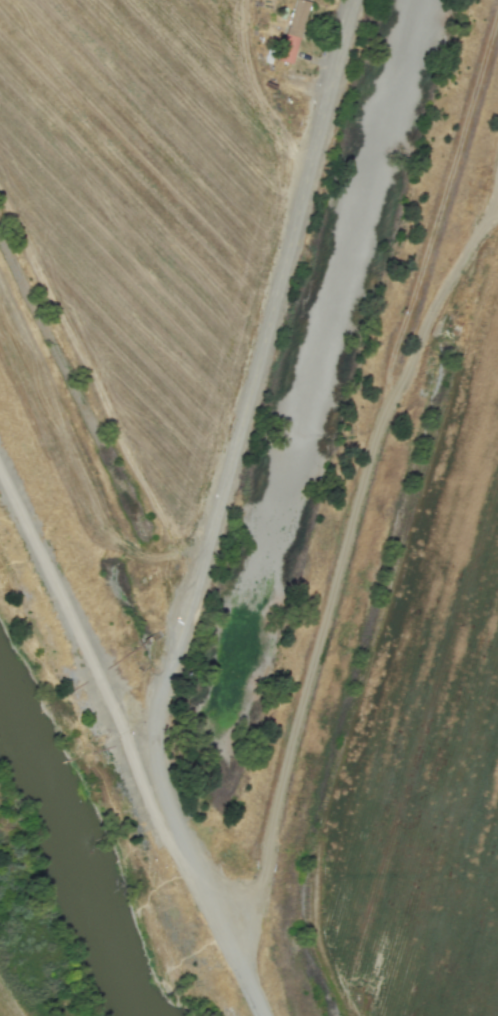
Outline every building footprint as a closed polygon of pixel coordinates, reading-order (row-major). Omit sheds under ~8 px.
[(303,0),(294,0),(279,60),(293,63),(308,1),(303,0)]
